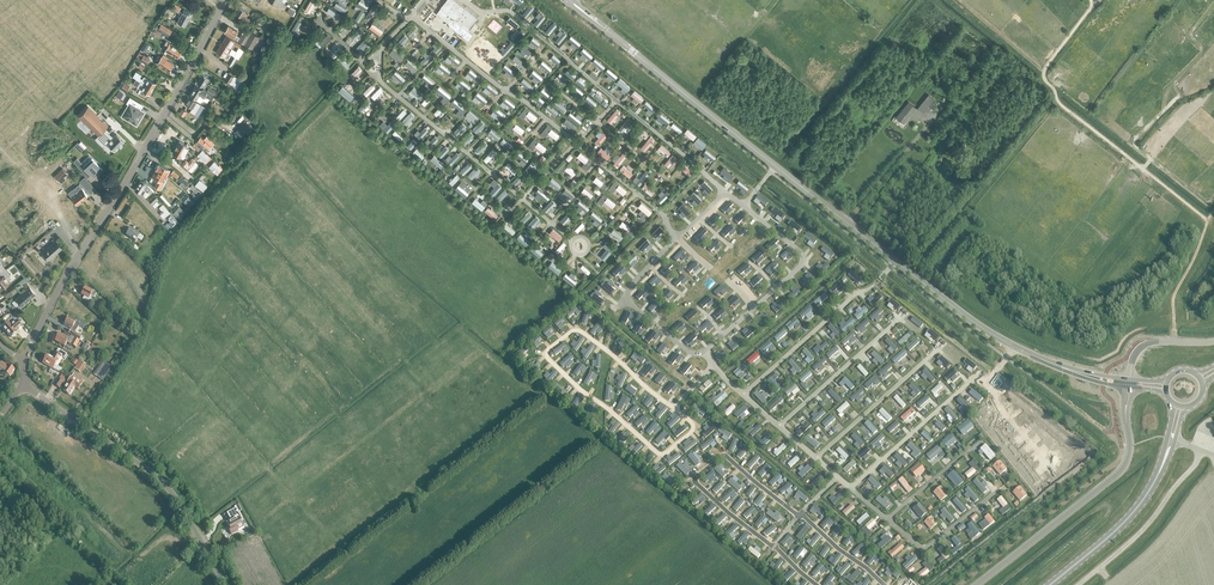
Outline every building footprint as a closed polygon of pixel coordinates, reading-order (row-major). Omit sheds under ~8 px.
[(467,41),(471,36),(460,27),(470,14),(452,0),(447,0),(440,9),(435,15),(448,25),(447,25),(467,41)] [(311,1),(305,11),(308,13),(314,3),(311,1)] [(368,7),(360,2),(358,5),(366,10),(368,7)] [(334,7),(343,13),(345,9),(340,5),(341,4),(338,3),(337,4),(336,3),(334,7)] [(173,9),(178,12),(181,7),(175,4),(173,8),(171,6),(169,10),(166,15),(171,18),(174,12),(172,11),(173,9)] [(374,5),(367,16),(371,18),(378,7),(374,5)] [(526,19),(534,9),(530,6),(522,16),(526,19)] [(340,14),(329,8),(326,12),(337,18),(340,14)] [(245,20),(249,23),(251,19),(246,16),(248,14),(240,9),(236,15),(244,20),(245,20)] [(365,13),(360,9),(354,20),(359,23),(365,13)] [(185,26),(192,14),(184,10),(183,13),(180,11),(179,13),(179,14),(178,16),(181,17),(178,22),(185,26)] [(534,25),(537,28),(545,18),(542,15),(534,25)] [(248,30),(251,32),(258,22),(254,19),(248,30)] [(338,28),(341,31),(349,22),(346,19),(338,28)] [(162,23),(161,24),(159,22),(156,27),(158,28),(158,29),(169,35),(172,30),(162,23)] [(299,22),(293,32),(297,34),(300,28),(301,29),(302,27),(301,26),(302,24),(299,22)] [(545,33),(549,35),(557,26),(554,23),(545,33)] [(414,25),(407,33),(410,36),(418,29),(414,25)] [(237,42),(239,39),(234,36),(236,33),(228,28),(224,33),(237,42)] [(362,31),(360,29),(359,28),(351,37),(353,39),(359,34),(360,35),(360,34),(360,33),(362,31)] [(151,33),(158,37),(161,33),(154,29),(151,33)] [(239,39),(237,42),(250,50),(257,38),(245,30),(239,39)] [(559,45),(565,38),(567,35),(564,32),(555,42),(559,45)] [(319,43),(322,46),(331,37),(328,34),(319,43)] [(397,43),(400,46),(408,39),(404,35),(397,43)] [(239,48),(240,45),(227,37),(217,53),(226,59),(229,54),(235,57),(237,52),(231,49),(233,45),(239,48)] [(530,41),(540,49),(543,46),(533,37),(530,41)] [(576,47),(578,49),(581,45),(571,37),(568,41),(572,44),(570,47),(574,50),(576,47)] [(369,41),(367,39),(366,39),(358,47),(361,50),(366,45),(367,45),(368,44),(367,44),(369,41)] [(165,51),(177,58),(181,50),(166,41),(164,45),(167,47),(165,51)] [(438,45),(431,52),(434,55),(441,48),(438,45)] [(522,49),(532,58),(535,54),(524,46),(522,49)] [(331,55),(334,57),(340,50),(338,48),(331,55)] [(403,57),(393,49),(391,53),(400,60),(403,57)] [(580,53),(590,61),(593,57),(583,49),(580,53)] [(547,55),(557,63),(560,60),(550,51),(547,55)] [(144,54),(143,55),(139,52),(137,55),(141,58),(140,60),(146,64),(150,58),(144,54)] [(447,56),(458,65),(460,62),(450,53),(447,56)] [(167,60),(168,57),(163,54),(162,56),(162,55),(157,64),(169,71),(173,64),(167,60)] [(421,62),(424,65),(431,58),(428,54),(421,62)] [(512,59),(523,67),(525,64),(515,55),(512,59)] [(336,60),(346,70),(349,66),(339,57),(336,60)] [(592,63),(602,71),(605,68),(595,59),(592,63)] [(538,63),(549,72),(552,68),(541,60),(538,63)] [(417,69),(407,61),(405,64),(415,72),(417,69)] [(437,66),(448,75),(451,72),(440,63),(437,66)] [(503,68),(514,77),(516,73),(506,65),(503,68)] [(467,73),(478,81),(480,78),(470,69),(467,73)] [(529,73),(540,81),(543,78),(532,69),(529,73)] [(613,80),(615,81),(618,78),(608,69),(605,73),(608,76),(606,79),(610,82),(613,80)] [(136,79),(152,89),(156,83),(136,71),(133,77),(136,79)] [(570,77),(563,71),(561,73),(568,79),(570,77)] [(223,80),(232,85),(236,79),(233,76),(234,75),(229,72),(223,80)] [(357,72),(350,80),(352,82),(359,75),(357,72)] [(387,76),(396,83),(399,80),(393,76),(394,75),(392,73),(391,74),(390,73),(387,76)] [(196,82),(204,87),(209,80),(202,75),(196,82)] [(567,82),(559,75),(557,78),(564,84),(567,82)] [(423,79),(430,85),(433,82),(425,76),(423,79)] [(149,94),(152,89),(136,79),(133,84),(149,94)] [(458,82),(468,91),(471,87),(460,79),(458,82)] [(520,82),(530,91),(533,87),(523,79),(520,82)] [(587,86),(579,79),(577,82),(585,89),(587,86)] [(631,88),(620,80),(617,84),(623,89),(620,92),(624,95),(627,92),(627,93),(631,88)] [(124,82),(124,83),(122,82),(120,84),(122,85),(120,88),(126,92),(130,85),(124,82)] [(485,87),(495,95),(498,92),(487,83),(485,87)] [(202,89),(195,85),(189,95),(200,102),(207,92),(202,89)] [(371,85),(364,92),(366,95),(373,88),(371,85)] [(438,85),(432,92),(435,94),(440,87),(438,85)] [(583,92),(574,85),(572,88),(580,95),(583,92)] [(206,91),(213,95),(215,90),(209,86),(206,91)] [(380,87),(371,96),(374,99),(380,94),(381,95),(382,93),(381,92),(383,90),(380,87)] [(423,94),(414,87),(411,90),(421,97),(423,94)] [(342,92),(349,98),(352,95),(344,89),(342,92)] [(542,94),(551,101),(553,98),(545,91),(542,94)] [(638,102),(641,104),(644,100),(634,92),(631,96),(634,99),(632,101),(636,104),(638,102)] [(475,96),(485,104),(488,101),(477,93),(475,96)] [(605,99),(597,93),(595,95),(603,102),(605,99)] [(446,97),(453,103),(456,101),(449,94),(446,97)] [(593,100),(586,95),(584,97),(588,101),(587,102),(589,103),(590,102),(591,103),(593,100)] [(189,113),(197,119),(204,107),(188,96),(184,103),(192,108),(189,111),(190,112),(189,113)] [(428,96),(422,103),(424,106),(431,99),(428,96)] [(536,98),(543,105),(546,102),(538,96),(536,98)] [(910,115),(917,120),(934,100),(929,96),(917,110),(908,103),(896,119),(903,124),(910,115)] [(502,101),(513,109),(515,106),(505,97),(502,101)] [(143,105),(130,98),(127,103),(129,104),(125,111),(129,114),(127,119),(132,122),(134,119),(138,122),(142,115),(141,114),(142,111),(140,110),(143,105)] [(369,98),(360,107),(363,110),(368,105),(369,106),(371,104),(370,103),(372,101),(369,98)] [(553,103),(561,109),(563,106),(556,100),(553,103)] [(599,102),(592,109),(595,112),(602,104),(599,102)] [(656,111),(646,102),(643,106),(648,110),(646,113),(650,116),(652,114),(653,114),(656,111)] [(455,113),(462,106),(459,103),(453,111),(455,113)] [(547,108),(555,114),(557,111),(549,105),(547,108)] [(87,107),(78,117),(98,135),(104,129),(107,126),(87,107)] [(493,111),(503,119),(506,116),(495,107),(493,111)] [(525,107),(518,116),(523,119),(526,115),(534,121),(537,117),(525,107)] [(404,109),(396,117),(399,120),(407,112),(404,109)] [(617,109),(607,120),(611,123),(620,112),(617,109)] [(568,114),(577,122),(580,119),(570,111),(568,114)] [(470,112),(468,114),(475,120),(477,118),(470,112)] [(664,123),(668,126),(671,122),(659,112),(656,116),(658,118),(656,120),(662,125),(664,123)] [(450,114),(443,121),(445,124),(450,119),(450,120),(452,118),(452,117),(453,116),(450,114)] [(410,115),(404,122),(406,124),(413,118),(410,115)] [(559,117),(567,123),(569,121),(561,115),(559,117)] [(631,130),(627,126),(632,121),(628,118),(618,129),(622,132),(623,131),(627,134),(631,130)] [(389,130),(397,123),(394,120),(393,121),(392,120),(390,122),(391,123),(387,128),(389,130)] [(512,120),(506,129),(510,132),(513,128),(521,134),(524,130),(512,120)] [(235,132),(244,139),(253,128),(243,121),(235,132)] [(481,121),(475,128),(477,130),(484,123),(481,121)] [(569,126),(577,132),(579,129),(571,123),(569,126)] [(682,131),(673,123),(671,126),(680,134),(682,131)] [(462,124),(455,131),(458,133),(465,126),(462,124)] [(547,125),(541,134),(545,137),(548,133),(556,139),(559,135),(547,125)] [(418,135),(421,138),(428,130),(425,127),(418,135)] [(645,138),(648,135),(639,127),(635,131),(637,132),(634,136),(638,139),(641,135),(645,138)] [(697,136),(687,128),(684,132),(693,140),(697,136)] [(102,138),(98,142),(108,152),(112,148),(115,151),(124,142),(116,134),(113,138),(104,129),(98,135),(102,138)] [(499,136),(492,130),(489,132),(497,139),(499,136)] [(392,133),(400,141),(403,138),(395,131),(392,133)] [(471,131),(465,139),(467,141),(474,134),(471,131)] [(431,133),(424,140),(427,143),(432,138),(433,139),(435,138),(433,137),(434,136),(431,133)] [(606,136),(602,133),(594,143),(598,146),(606,136)] [(208,149),(214,141),(207,135),(204,139),(201,136),(196,141),(203,147),(204,146),(208,149)] [(654,140),(651,137),(641,148),(645,151),(654,140)] [(694,143),(702,149),(707,143),(698,137),(694,143)] [(534,138),(528,147),(532,150),(535,146),(543,152),(546,148),(534,138)] [(414,140),(408,147),(410,149),(417,142),(414,140)] [(513,147),(505,140),(502,143),(507,147),(506,148),(509,150),(510,149),(513,147)] [(172,153),(183,159),(189,149),(186,147),(186,145),(178,141),(172,153)] [(484,141),(477,149),(479,151),(486,144),(484,141)] [(421,144),(414,152),(416,154),(420,150),(422,151),(423,149),(422,148),(423,146),(421,144)] [(441,157),(450,148),(447,145),(442,150),(441,149),(439,151),(440,152),(438,154),(441,157)] [(657,149),(667,156),(670,153),(661,145),(657,149)] [(610,156),(601,148),(598,152),(607,159),(610,156)] [(492,150),(484,160),(486,162),(495,153),(492,150)] [(713,163),(716,159),(706,151),(703,155),(705,156),(703,159),(706,161),(708,159),(713,163)] [(528,159),(519,152),(516,154),(521,158),(520,159),(522,160),(522,159),(526,162),(528,159)] [(580,152),(576,157),(584,163),(581,167),(585,170),(592,162),(580,152)] [(622,153),(613,165),(617,168),(626,156),(622,153)] [(449,165),(456,157),(453,154),(449,160),(447,159),(446,160),(447,161),(447,162),(449,165)] [(668,167),(676,158),(673,155),(664,164),(668,167)] [(74,161),(88,178),(91,174),(92,175),(94,173),(95,174),(96,175),(102,170),(92,158),(84,165),(77,158),(74,161)] [(424,160),(431,166),(434,164),(426,158),(424,160)] [(185,161),(181,165),(187,171),(191,166),(185,161)] [(539,168),(531,161),(529,164),(537,171),(539,168)] [(564,162),(557,170),(562,174),(565,170),(573,176),(576,172),(564,162)] [(505,166),(514,174),(517,171),(508,163),(505,166)] [(679,166),(690,176),(693,173),(682,163),(679,166)] [(156,169),(152,176),(158,180),(154,187),(160,190),(170,171),(159,164),(158,165),(157,165),(155,167),(156,169)] [(623,166),(620,170),(629,178),(632,174),(623,166)] [(733,173),(723,166),(720,170),(722,171),(719,175),(726,180),(729,177),(730,177),(733,173)] [(471,178),(478,170),(476,168),(469,176),(471,178)] [(646,169),(639,179),(642,182),(650,172),(646,169)] [(452,185),(460,177),(457,174),(449,182),(452,185)] [(180,175),(178,178),(185,184),(185,185),(186,187),(189,183),(187,180),(184,178),(180,175)] [(520,175),(512,183),(515,186),(519,182),(521,183),(523,181),(521,180),(523,178),(520,175)] [(596,176),(593,180),(603,189),(606,185),(596,176)] [(486,188),(493,180),(490,177),(483,185),(486,188)] [(550,182),(558,188),(560,185),(552,179),(550,182)] [(749,186),(739,179),(736,182),(741,187),(739,190),(743,194),(749,186)] [(140,193),(146,197),(149,193),(148,192),(150,189),(148,186),(140,181),(134,190),(140,194),(140,193)] [(627,192),(615,182),(608,190),(613,194),(616,190),(623,196),(627,192)] [(704,183),(701,186),(705,190),(702,193),(706,196),(709,193),(709,194),(713,191),(704,183)] [(63,187),(69,194),(72,191),(66,184),(63,187)] [(645,184),(642,188),(651,196),(654,192),(645,184)] [(498,186),(492,194),(494,196),(501,189),(498,186)] [(196,187),(191,192),(193,194),(192,196),(196,200),(203,193),(196,187)] [(81,189),(78,191),(76,188),(73,190),(75,193),(70,197),(77,205),(88,197),(81,189)] [(459,191),(467,198),(469,195),(461,188),(459,191)] [(562,191),(569,197),(571,195),(564,188),(562,191)] [(584,188),(580,192),(592,201),(595,197),(584,188)] [(536,192),(545,200),(548,196),(539,189),(536,192)] [(668,190),(657,200),(660,203),(671,193),(668,190)] [(506,191),(499,198),(502,200),(509,193),(506,191)] [(603,194),(597,202),(601,205),(604,202),(612,208),(616,204),(603,194)] [(694,194),(690,197),(694,201),(691,204),(695,207),(698,205),(699,205),(702,202),(694,194)] [(768,202),(758,194),(755,198),(756,198),(753,201),(758,205),(760,202),(765,206),(768,202)] [(155,195),(149,201),(152,204),(156,201),(160,204),(162,202),(155,195)] [(189,195),(186,199),(189,202),(187,204),(190,207),(195,201),(189,195)] [(473,201),(481,208),(484,205),(476,199),(473,201)] [(553,200),(544,209),(547,212),(556,203),(553,200)] [(587,207),(579,200),(577,203),(582,208),(581,208),(583,210),(584,209),(585,210),(587,207)] [(733,204),(730,201),(721,209),(724,213),(725,212),(728,214),(732,210),(729,207),(733,204)] [(642,204),(638,208),(641,211),(638,215),(641,217),(640,219),(644,222),(649,217),(652,213),(642,204)] [(523,205),(516,212),(519,215),(526,208),(523,205)] [(682,205),(678,208),(682,212),(680,215),(683,219),(686,216),(687,217),(690,214),(682,205)] [(785,215),(774,206),(771,210),(775,214),(773,216),(779,222),(782,219),(785,215)] [(177,209),(173,213),(180,219),(186,212),(183,209),(180,212),(177,209)] [(489,213),(496,219),(499,216),(491,210),(489,213)] [(529,211),(521,219),(524,222),(531,214),(529,211)] [(747,214),(744,211),(735,220),(738,223),(742,220),(745,222),(749,218),(746,216),(747,214)] [(569,212),(562,220),(565,223),(569,219),(570,220),(572,218),(571,216),(572,215),(569,212)] [(602,221),(593,213),(590,217),(595,221),(593,224),(597,227),(599,224),(599,225),(602,221)] [(717,213),(709,222),(712,225),(715,222),(718,225),(722,221),(719,218),(721,216),(717,213)] [(179,222),(172,215),(170,218),(172,221),(167,225),(171,230),(179,222)] [(802,229),(790,219),(787,223),(794,228),(791,231),(796,235),(798,232),(799,232),(802,229)] [(622,221),(619,225),(631,235),(637,227),(633,223),(630,227),(622,221)] [(582,222),(575,230),(577,232),(584,225),(582,222)] [(503,226),(510,232),(513,229),(505,223),(503,226)] [(734,228),(730,224),(722,234),(725,237),(730,232),(733,235),(736,231),(733,228),(734,228)] [(663,231),(660,227),(651,236),(658,242),(661,238),(659,235),(663,231)] [(137,239),(141,241),(144,237),(131,229),(126,235),(136,241),(137,239)] [(611,232),(620,240),(623,237),(613,229),(611,232)] [(708,233),(705,230),(695,241),(698,244),(700,242),(703,245),(706,241),(704,238),(708,233)] [(546,234),(555,241),(557,239),(549,231),(546,234)] [(817,240),(807,232),(804,236),(810,240),(807,244),(811,247),(817,240)] [(517,238),(525,244),(527,241),(519,235),(517,238)] [(778,241),(775,237),(766,245),(769,249),(771,247),(774,250),(778,247),(775,244),(778,241)] [(43,252),(49,260),(59,251),(58,251),(62,248),(56,241),(43,252)] [(647,241),(638,249),(642,253),(646,249),(648,251),(652,247),(650,244),(647,241)] [(720,245),(716,242),(708,251),(711,254),(715,250),(718,253),(722,249),(719,246),(720,245)] [(562,243),(554,251),(557,254),(565,245),(562,243)] [(606,250),(600,258),(605,262),(615,250),(607,243),(603,248),(606,250)] [(834,254),(823,246),(821,249),(826,254),(824,257),(828,260),(831,257),(831,258),(834,254)] [(531,249),(539,256),(541,253),(533,247),(531,249)] [(765,253),(762,249),(751,258),(754,262),(756,261),(758,264),(762,260),(760,257),(765,253)] [(794,255),(788,249),(781,255),(784,259),(787,256),(790,259),(794,255)] [(686,255),(682,251),(673,261),(677,264),(680,260),(683,263),(687,259),(684,257),(686,255)] [(637,257),(634,253),(627,260),(633,267),(637,263),(634,260),(637,257)] [(546,261),(554,269),(556,266),(548,259),(546,261)] [(778,265),(774,261),(765,269),(771,276),(775,272),(772,269),(778,265)] [(750,266),(746,262),(737,270),(740,274),(745,271),(747,274),(751,270),(749,267),(750,266)] [(822,265),(820,263),(816,266),(818,269),(816,271),(819,274),(830,265),(826,262),(822,265)] [(698,267),(694,264),(686,272),(690,275),(694,272),(697,274),(700,270),(697,268),(698,267)] [(581,268),(587,274),(590,272),(584,265),(581,268)] [(673,268),(669,265),(661,273),(664,277),(665,276),(667,279),(671,275),(669,272),(673,268)] [(621,267),(612,276),(616,279),(620,275),(623,277),(626,274),(624,271),(624,270),(621,267)] [(10,274),(6,269),(0,273),(0,274),(2,276),(0,278),(0,287),(1,288),(10,281),(7,277),(10,274)] [(862,280),(851,270),(848,274),(859,284),(862,280)] [(815,278),(809,272),(805,276),(807,278),(802,284),(805,287),(815,278)] [(15,286),(18,289),(31,278),(28,274),(15,286)] [(763,278),(759,275),(749,283),(753,287),(763,278)] [(567,279),(576,287),(579,284),(573,279),(574,278),(572,277),(572,278),(570,276),(567,279)] [(685,280),(681,277),(673,285),(677,289),(680,285),(684,287),(687,283),(684,281),(685,280)] [(662,284),(656,278),(649,285),(653,288),(656,285),(658,288),(662,284)] [(832,294),(842,286),(838,282),(829,291),(832,294)] [(607,287),(604,284),(600,288),(612,297),(615,293),(611,290),(614,287),(609,283),(607,287)] [(722,284),(714,292),(717,295),(721,292),(723,295),(727,291),(725,288),(722,284)] [(800,291),(794,285),(791,289),(793,292),(787,297),(791,300),(800,291)] [(91,295),(94,297),(96,293),(93,292),(94,291),(85,286),(80,294),(84,296),(82,299),(90,303),(92,300),(89,298),(91,295)] [(20,303),(22,306),(36,294),(29,287),(12,302),(16,306),(20,303)] [(593,293),(590,296),(601,305),(604,301),(598,296),(600,293),(596,290),(593,293)] [(648,293),(644,290),(635,299),(639,302),(643,298),(646,300),(649,296),(647,294),(648,293)] [(5,295),(9,300),(11,298),(10,296),(13,294),(10,291),(5,295)] [(671,295),(667,291),(659,300),(663,303),(666,299),(669,302),(673,298),(670,296),(671,295)] [(817,306),(827,297),(825,295),(815,303),(817,306)] [(709,296),(700,304),(703,307),(708,303),(710,306),(714,302),(712,300),(712,299),(709,296)] [(735,296),(727,303),(730,307),(734,303),(737,306),(741,303),(738,300),(735,296)] [(775,303),(771,306),(776,313),(786,304),(783,301),(777,305),(775,303)] [(660,308),(655,304),(648,312),(651,315),(655,311),(656,312),(660,308)] [(722,307),(713,315),(716,319),(721,315),(723,317),(727,314),(725,311),(726,311),(722,307)] [(804,318),(813,309),(811,307),(801,315),(804,318)] [(866,307),(856,315),(859,318),(868,310),(866,307)] [(698,312),(695,309),(685,316),(689,320),(698,312)] [(631,312),(627,310),(621,322),(625,324),(628,318),(632,320),(634,315),(631,313),(631,312)] [(581,311),(575,317),(578,320),(584,314),(581,311)] [(771,317),(767,313),(765,315),(763,313),(759,316),(761,319),(758,321),(762,325),(771,317)] [(80,322),(79,324),(68,317),(63,325),(75,331),(78,326),(83,329),(85,325),(80,322)] [(792,329),(800,321),(798,318),(789,326),(792,329)] [(708,320),(699,328),(702,332),(707,327),(710,331),(714,327),(708,320)] [(866,320),(856,330),(859,333),(869,324),(866,320)] [(8,322),(2,328),(11,338),(12,337),(12,338),(15,335),(17,332),(22,327),(17,321),(11,326),(8,322)] [(643,324),(640,321),(632,331),(636,334),(637,333),(640,335),(643,331),(640,328),(643,324)] [(681,321),(672,328),(675,332),(679,329),(682,332),(686,328),(684,325),(684,324),(681,321)] [(851,321),(841,330),(844,333),(853,324),(851,321)] [(565,325),(571,331),(574,329),(568,322),(565,325)] [(595,333),(601,326),(598,323),(592,330),(595,333)] [(746,328),(742,331),(748,338),(757,330),(754,326),(749,331),(746,328)] [(554,331),(560,337),(563,335),(557,328),(554,331)] [(654,329),(644,341),(648,344),(654,337),(656,340),(660,336),(657,333),(658,332),(654,329)] [(603,340),(609,333),(606,331),(600,337),(603,340)] [(778,340),(786,333),(784,331),(776,337),(778,340)] [(76,348),(80,341),(65,332),(63,336),(59,334),(54,341),(64,347),(66,343),(70,345),(76,348)] [(80,339),(83,341),(84,339),(81,337),(73,333),(72,336),(79,340),(80,339)] [(697,337),(694,333),(685,341),(688,345),(689,344),(691,347),(696,343),(693,340),(697,337)] [(837,333),(828,341),(830,344),(840,336),(837,333)] [(852,333),(842,342),(845,345),(855,336),(852,333)] [(901,346),(910,338),(907,334),(898,343),(901,346)] [(544,340),(550,346),(553,343),(547,337),(544,340)] [(743,342),(740,339),(734,344),(732,341),(728,344),(733,351),(743,342)] [(885,341),(895,351),(897,348),(888,339),(885,341)] [(910,351),(920,342),(917,339),(907,348),(910,351)] [(583,350),(589,343),(586,340),(580,347),(583,350)] [(763,354),(773,346),(771,342),(761,351),(763,354)] [(667,345),(663,343),(657,351),(660,353),(667,345)] [(626,351),(619,345),(616,348),(623,354),(626,351)] [(822,346),(814,353),(817,356),(825,349),(822,346)] [(837,346),(827,354),(830,358),(840,349),(837,346)] [(803,352),(811,361),(814,359),(806,349),(803,352)] [(676,352),(668,362),(672,364),(676,359),(679,362),(683,358),(680,355),(679,354),(681,351),(679,350),(677,352),(676,352)] [(729,354),(726,350),(722,354),(719,351),(715,355),(718,357),(716,358),(720,362),(729,354)] [(897,363),(906,355),(903,351),(894,360),(897,363)] [(883,361),(874,352),(871,354),(880,364),(883,361)] [(46,361),(44,364),(53,369),(58,372),(60,368),(55,366),(60,356),(56,353),(53,358),(47,355),(45,360),(46,361)] [(636,359),(629,354),(626,357),(633,363),(636,359)] [(750,365),(760,357),(757,354),(748,362),(750,365)] [(593,365),(600,358),(597,356),(591,362),(593,365)] [(565,366),(571,359),(568,357),(562,363),(565,366)] [(938,360),(948,368),(951,365),(941,357),(938,360)] [(823,358),(814,366),(817,369),(826,361),(823,358)] [(80,361),(74,369),(78,372),(84,363),(80,361)] [(535,370),(541,364),(538,361),(532,367),(535,370)] [(3,374),(4,373),(10,377),(15,370),(7,364),(6,365),(2,362),(0,364),(0,363),(0,372),(3,374)] [(692,365),(688,362),(680,372),(684,374),(692,365)] [(602,374),(608,367),(605,365),(599,371),(602,374)] [(857,368),(865,377),(868,374),(860,365),(857,368)] [(881,377),(891,369),(888,365),(879,374),(881,377)] [(99,366),(94,374),(97,376),(102,368),(99,366)] [(575,375),(581,369),(578,366),(572,373),(575,375)] [(743,367),(735,374),(737,377),(745,370),(743,367)] [(797,374),(791,367),(788,369),(795,377),(797,374)] [(547,380),(553,374),(550,371),(544,377),(547,380)] [(809,371),(799,380),(802,383),(812,374),(809,371)] [(925,374),(932,382),(935,380),(928,371),(925,374)] [(954,371),(945,379),(948,382),(957,374),(954,371)] [(67,383),(62,390),(69,395),(74,388),(75,388),(78,390),(82,384),(80,382),(82,379),(73,374),(67,383)] [(585,384),(591,377),(588,375),(582,381),(585,384)] [(787,382),(781,375),(778,377),(785,385),(787,382)] [(63,382),(64,383),(68,377),(65,376),(62,380),(59,378),(53,386),(58,389),(63,382)] [(842,380),(851,390),(854,387),(845,377),(842,380)] [(875,377),(866,385),(869,388),(878,380),(875,377)] [(595,393),(601,386),(598,383),(592,390),(595,393)] [(908,386),(917,396),(920,393),(911,383),(908,386)] [(795,384),(785,393),(787,396),(798,388),(795,384)] [(940,384),(931,392),(934,395),(943,387),(940,384)] [(624,395),(630,389),(627,386),(621,392),(624,395)] [(763,389),(771,397),(774,394),(767,386),(763,389)] [(568,397),(574,391),(571,388),(565,395),(568,397)] [(861,389),(851,398),(853,401),(863,392),(861,389)] [(970,393),(980,402),(983,398),(973,390),(970,393)] [(828,394),(837,403),(840,400),(832,391),(828,394)] [(717,405),(727,397),(725,394),(719,399),(718,398),(715,400),(716,401),(715,403),(717,405)] [(639,400),(632,395),(629,398),(636,403),(639,400)] [(894,398),(903,408),(906,405),(897,395),(894,398)] [(778,398),(766,408),(770,412),(782,402),(778,398)] [(924,398),(915,406),(918,409),(927,401),(924,398)] [(581,408),(587,401),(584,399),(578,405),(581,408)] [(958,402),(966,411),(969,408),(961,399),(958,402)] [(846,402),(837,411),(839,414),(849,405),(846,402)] [(613,412),(619,405),(616,403),(610,409),(613,412)] [(735,404),(727,410),(730,413),(738,406),(735,404)] [(650,410),(643,405),(641,408),(648,414),(650,410)] [(592,416),(598,410),(595,407),(589,413),(592,416)] [(879,412),(888,422),(892,418),(883,409),(879,412)] [(946,413),(954,421),(957,419),(950,410),(946,413)] [(622,420),(628,414),(625,411),(619,417),(622,420)] [(820,411),(811,420),(814,423),(823,415),(820,411)] [(910,411),(901,418),(904,421),(912,414),(910,411)] [(695,417),(688,412),(685,415),(692,420),(695,417)] [(746,413),(736,421),(739,424),(748,417),(746,413)] [(654,425),(660,418),(657,416),(651,422),(654,425)] [(604,427),(610,420),(607,417),(601,424),(604,427)] [(829,417),(821,424),(824,427),(829,423),(831,424),(833,422),(832,420),(829,417)] [(630,428),(637,422),(634,419),(628,425),(630,428)] [(662,431),(668,424),(665,421),(659,428),(662,431)] [(700,430),(707,425),(705,421),(697,427),(700,430)] [(871,430),(870,431),(872,432),(874,433),(877,431),(868,421),(865,424),(871,430)] [(800,436),(811,426),(808,422),(796,433),(800,436)] [(935,425),(942,432),(946,429),(938,422),(935,425)] [(954,433),(958,437),(970,427),(966,422),(954,433)] [(895,423),(886,432),(888,435),(898,426),(895,423)] [(614,434),(620,428),(617,425),(611,431),(614,434)] [(758,426),(750,433),(753,436),(761,429),(758,426)] [(640,436),(646,430),(643,427),(637,433),(640,436)] [(668,438),(674,431),(671,428),(665,435),(668,438)] [(921,434),(930,442),(932,439),(923,431),(921,434)] [(772,433),(762,442),(764,445),(774,437),(772,433)] [(624,443),(631,437),(628,434),(621,441),(624,443)] [(647,443),(653,437),(650,434),(644,440),(647,443)] [(860,447),(863,444),(854,434),(851,437),(860,447)] [(883,434),(873,443),(876,446),(882,441),(883,442),(885,440),(884,439),(886,437),(883,434)] [(940,445),(944,450),(956,440),(951,435),(940,445)] [(805,440),(813,447),(816,444),(807,437),(805,440)] [(681,447),(688,442),(685,439),(678,444),(681,447)] [(654,450),(660,443),(657,440),(651,447),(654,450)] [(724,446),(718,440),(715,442),(721,449),(724,446)] [(731,452),(737,446),(734,443),(728,450),(731,452)] [(907,446),(917,455),(920,452),(910,443),(907,446)] [(774,453),(776,456),(786,448),(783,444),(777,450),(776,449),(774,451),(775,452),(774,453)] [(636,454),(642,448),(639,445),(633,452),(636,454)] [(980,452),(987,461),(994,455),(987,446),(980,452)] [(668,456),(675,451),(673,447),(666,453),(668,456)] [(713,453),(707,447),(704,449),(709,456),(713,453)] [(845,448),(835,457),(838,460),(844,455),(845,457),(847,454),(846,453),(848,451),(845,448)] [(867,448),(858,457),(861,460),(871,451),(867,448)] [(925,459),(929,464),(941,453),(936,449),(925,459)] [(740,459),(746,453),(743,450),(737,456),(740,459)] [(701,461),(696,454),(693,457),(698,464),(701,461)] [(797,455),(788,464),(791,468),(800,459),(797,455)] [(894,458),(902,466),(905,463),(898,455),(894,458)] [(653,466),(660,461),(657,458),(650,463),(653,466)] [(751,469),(757,462),(754,459),(748,466),(751,469)] [(693,467),(687,461),(684,463),(690,470),(693,467)] [(853,461),(843,470),(846,474),(856,464),(853,461)] [(972,468),(964,475),(968,479),(980,469),(973,461),(969,464),(972,468)] [(1000,461),(992,467),(1000,475),(1007,469),(1000,461)] [(910,470),(916,478),(925,471),(919,463),(910,470)] [(686,472),(680,465),(677,468),(683,475),(686,472)] [(731,472),(725,465),(722,468),(728,475),(731,472)] [(800,475),(803,477),(811,469),(809,466),(803,472),(801,471),(800,472),(801,473),(800,475)] [(881,469),(890,478),(893,475),(884,466),(881,469)] [(761,477),(767,471),(764,468),(758,474),(761,477)] [(706,481),(712,475),(709,472),(703,478),(706,481)] [(955,474),(948,480),(955,490),(963,483),(955,474)] [(982,489),(990,483),(984,475),(976,481),(982,489)] [(913,490),(903,476),(897,481),(908,494),(913,490)] [(743,484),(737,477),(734,480),(740,487),(743,484)] [(772,487),(778,480),(775,477),(769,484),(772,487)] [(820,477),(812,484),(815,488),(823,480),(820,477)] [(868,480),(878,490),(881,487),(871,477),(868,480)] [(688,486),(681,481),(679,484),(686,489),(688,486)] [(714,493),(720,486),(717,484),(711,490),(714,493)] [(781,495),(787,489),(784,486),(778,493),(781,495)] [(1012,493),(1020,501),(1027,495),(1020,486),(1012,493)] [(750,496),(756,489),(753,487),(747,493),(750,496)] [(941,487),(933,493),(940,502),(948,496),(941,487)] [(900,502),(889,488),(883,492),(894,506),(900,502)] [(965,503),(973,497),(967,489),(959,495),(965,503)] [(724,501),(730,495),(727,492),(721,499),(724,501)] [(697,502),(703,495),(700,493),(694,499),(697,502)] [(829,498),(831,501),(835,505),(844,496),(841,493),(835,498),(833,495),(829,498)] [(760,504),(766,498),(763,495),(757,502),(760,504)] [(797,502),(791,496),(788,498),(794,505),(797,502)] [(1001,497),(997,500),(1003,508),(999,511),(1002,515),(1011,509),(1001,497)] [(948,516),(956,510),(950,503),(942,509),(948,516)] [(711,514),(717,507),(714,504),(708,511),(711,514)] [(736,513),(742,506),(739,504),(733,510),(736,513)] [(852,504),(843,513),(846,516),(855,508),(852,504)] [(919,504),(913,509),(921,518),(927,513),(919,504)] [(821,516),(824,512),(814,505),(811,508),(812,509),(809,511),(814,515),(816,512),(821,516)] [(778,512),(772,506),(769,508),(775,515),(778,512)] [(227,527),(232,536),(245,529),(241,522),(243,520),(237,508),(227,513),(230,520),(226,522),(228,527),(227,527)] [(990,525),(995,521),(985,509),(981,512),(990,525)] [(747,521),(753,514),(750,512),(744,518),(747,521)] [(866,513),(857,522),(860,526),(869,517),(866,513)] [(720,523),(726,517),(723,514),(717,520),(720,523)] [(832,520),(832,519),(829,516),(821,525),(824,528),(828,523),(831,526),(834,522),(832,520)] [(931,516),(924,522),(930,530),(938,524),(931,516)] [(872,519),(861,530),(868,537),(872,534),(869,530),(876,523),(872,519)] [(757,529),(763,522),(760,520),(754,526),(757,529)] [(975,536),(979,533),(970,521),(965,524),(975,536)] [(733,532),(739,526),(736,523),(730,529),(733,532)] [(800,540),(811,527),(807,524),(796,537),(800,540)] [(841,528),(842,527),(839,524),(832,534),(836,536),(838,532),(841,534),(844,530),(841,528)] [(767,538),(774,531),(771,528),(764,535),(767,538)] [(742,541),(748,535),(745,532),(739,538),(742,541)] [(853,542),(857,538),(850,533),(843,543),(846,546),(851,540),(853,542)] [(812,547),(821,537),(817,534),(811,541),(808,539),(806,542),(809,544),(808,544),(812,547)] [(877,545),(881,549),(892,539),(889,535),(887,537),(884,534),(880,538),(882,540),(877,545)] [(959,550),(963,546),(954,534),(949,537),(959,550)] [(791,539),(792,538),(788,535),(781,543),(784,546),(787,543),(790,545),(794,542),(791,539)] [(760,548),(753,542),(751,546),(758,551),(760,548)] [(864,547),(866,546),(862,542),(852,553),(855,556),(860,551),(863,553),(867,550),(864,547)] [(900,544),(889,554),(892,558),(904,548),(900,544)] [(796,559),(804,549),(801,546),(793,556),(796,559)] [(824,558),(830,549),(826,546),(820,556),(824,558)] [(941,547),(937,550),(942,557),(937,560),(940,563),(945,559),(945,560),(949,557),(941,547)] [(905,562),(909,566),(920,557),(915,552),(905,562)] [(814,558),(815,556),(811,553),(802,565),(805,568),(810,562),(813,564),(817,560),(814,558)] [(835,566),(842,555),(838,553),(834,558),(831,556),(828,561),(831,563),(835,566)] [(877,557),(877,556),(873,553),(866,562),(870,565),(874,560),(877,562),(879,559),(877,557)] [(775,572),(782,562),(779,559),(775,564),(772,562),(769,567),(772,569),(771,569),(775,572)] [(926,568),(918,574),(921,578),(933,569),(927,561),(923,564),(926,568)] [(841,576),(850,566),(847,563),(842,568),(839,566),(835,570),(838,572),(838,573),(841,576)] [(824,567),(824,566),(821,564),(812,574),(815,577),(820,571),(823,574),(827,570),(824,567)] [(897,578),(900,575),(889,566),(886,570),(887,571),(885,574),(889,577),(892,574),(897,578)] [(786,581),(795,572),(792,569),(783,578),(786,581)] [(852,584),(861,572),(857,569),(851,576),(849,574),(845,578),(852,584)] [(835,577),(831,574),(823,584),(833,584),(834,584),(831,582),(835,577)]
